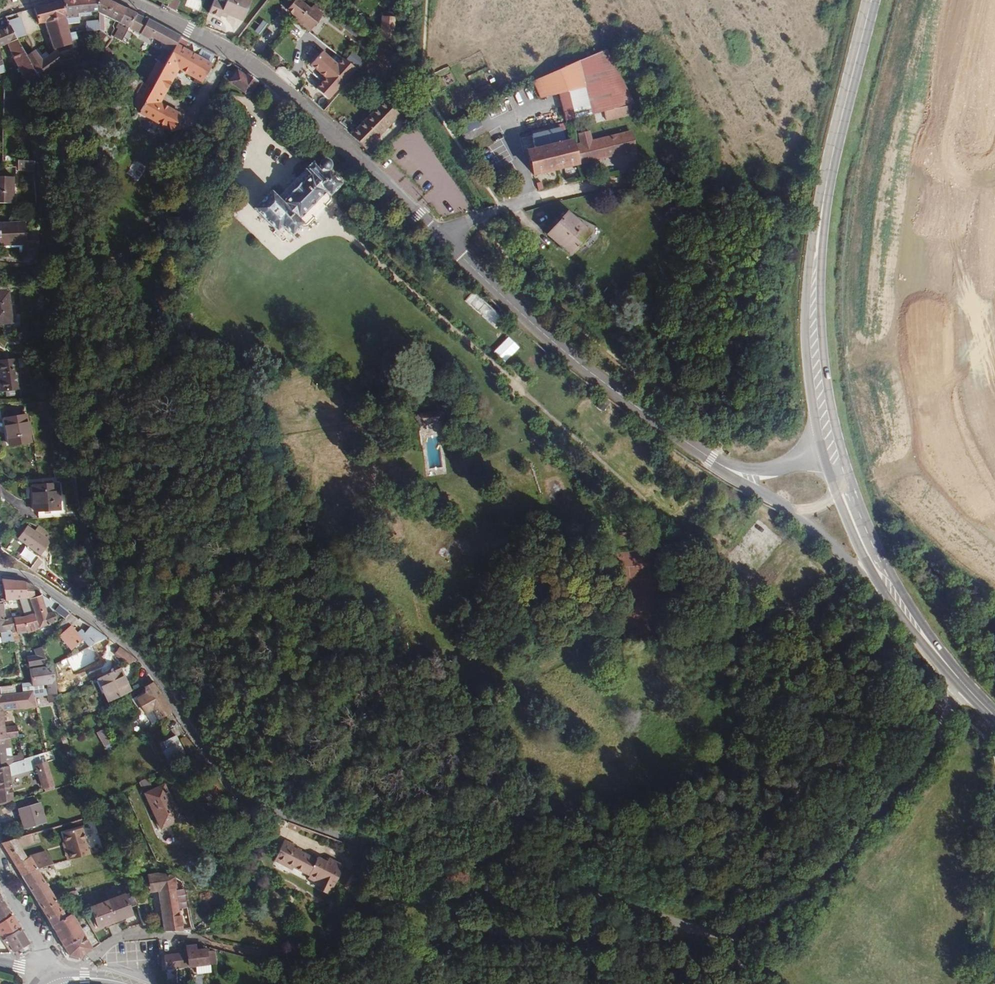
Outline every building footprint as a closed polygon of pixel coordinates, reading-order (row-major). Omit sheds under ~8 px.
[(44,22),(65,16),(62,0),(33,8),(38,24),(44,22)] [(67,24),(79,23),(78,16),(91,15),(90,12),(98,11),(98,0),(63,0),(62,0),(65,16),(67,24)] [(98,11),(98,12),(102,15),(118,23),(125,9),(108,0),(98,0),(98,11)] [(217,0),(213,0),(208,10),(218,16),(220,13),(225,16),(226,14),(241,21),(251,1),(249,0),(226,0),(224,4),(217,0)] [(299,0),(297,0),(289,11),(297,18),(295,20),(311,33),(325,16),(314,8),(312,10),(299,0)] [(134,13),(125,9),(118,23),(127,28),(134,13)] [(137,33),(145,19),(134,13),(127,28),(137,33)] [(390,37),(391,16),(380,15),(379,37),(390,37)] [(19,16),(6,19),(9,27),(15,37),(25,35),(19,16)] [(69,33),(67,24),(65,16),(44,22),(50,42),(53,49),(71,44),(71,40),(76,39),(74,32),(69,33)] [(171,53),(180,36),(145,19),(137,33),(147,39),(171,53)] [(258,33),(265,24),(261,20),(253,30),(258,33)] [(99,30),(98,22),(85,23),(86,32),(99,30)] [(127,28),(118,23),(115,28),(117,29),(112,37),(120,42),(127,28)] [(9,27),(0,30),(0,47),(7,44),(17,40),(15,37),(9,27)] [(156,112),(160,105),(157,104),(158,100),(149,95),(166,65),(175,70),(177,67),(180,68),(186,58),(187,56),(189,53),(198,57),(195,63),(189,73),(202,81),(217,55),(180,36),(171,53),(164,65),(139,111),(168,128),(170,124),(175,123),(178,124),(183,117),(169,110),(165,117),(156,112)] [(37,77),(17,40),(7,44),(14,61),(27,86),(30,87),(37,77)] [(604,111),(614,108),(629,104),(634,103),(606,50),(533,81),(540,98),(558,94),(566,120),(604,111)] [(33,51),(26,56),(37,77),(60,64),(55,51),(48,56),(41,61),(38,57),(33,51)] [(45,52),(38,57),(41,61),(48,56),(45,52)] [(331,60),(322,52),(310,65),(325,78),(316,89),(328,99),(355,68),(337,54),(331,60)] [(186,58),(195,63),(198,57),(189,53),(187,56),(186,58)] [(362,61),(353,53),(347,60),(357,67),(362,61)] [(195,63),(186,58),(180,68),(189,73),(195,63)] [(178,71),(175,70),(166,65),(149,95),(158,100),(161,102),(178,71)] [(235,74),(233,76),(229,81),(244,92),(250,91),(257,81),(240,69),(239,70),(236,75),(235,74)] [(365,150),(400,115),(384,100),(350,134),(365,150)] [(614,108),(616,117),(632,113),(631,109),(629,104),(614,108)] [(169,110),(160,105),(156,112),(165,117),(169,110)] [(606,120),(616,117),(614,108),(604,111),(606,120)] [(533,175),(576,164),(572,146),(570,140),(564,141),(561,129),(532,136),(535,149),(527,151),(533,175)] [(572,146),(576,164),(635,150),(631,132),(572,146)] [(317,167),(312,161),(304,169),(305,170),(277,198),(271,191),(253,208),(276,231),(281,225),(290,235),(302,224),(298,220),(325,192),(329,195),(341,184),(327,169),(329,167),(329,164),(327,161),(323,160),(320,162),(319,166),(317,167)] [(503,175),(501,169),(495,173),(498,178),(503,175)] [(13,177),(0,177),(0,203),(12,204),(13,177)] [(567,211),(547,234),(570,255),(591,230),(567,211)] [(24,223),(0,224),(0,245),(21,245),(21,250),(26,250),(26,249),(38,249),(38,234),(25,234),(24,223)] [(477,311),(489,298),(478,286),(465,301),(477,311)] [(9,292),(0,293),(0,324),(13,323),(9,292)] [(496,304),(489,298),(477,311),(484,318),(496,304)] [(496,304),(484,318),(496,328),(507,315),(496,304)] [(25,358),(17,359),(17,361),(18,368),(26,367),(25,358)] [(17,359),(0,361),(0,392),(20,390),(18,368),(17,361),(17,359)] [(440,412),(420,414),(416,417),(422,426),(426,423),(436,422),(441,424),(444,414),(440,412)] [(4,419),(8,446),(30,442),(26,415),(4,419)] [(32,486),(33,511),(38,511),(38,518),(67,516),(66,509),(59,510),(58,484),(32,486)] [(44,550),(49,543),(42,537),(45,532),(38,527),(34,532),(27,526),(18,538),(41,555),(44,550)] [(50,542),(49,543),(44,550),(48,554),(54,545),(50,542)] [(34,571),(40,561),(35,558),(29,568),(34,571)] [(23,581),(1,579),(5,600),(6,601),(8,601),(20,599),(29,598),(37,597),(33,586),(23,581)] [(42,612),(35,614),(39,629),(40,628),(41,631),(51,627),(50,623),(56,621),(53,612),(47,614),(42,595),(37,597),(42,612)] [(20,599),(21,602),(25,616),(35,614),(29,598),(20,599)] [(60,604),(55,611),(65,618),(70,612),(60,604)] [(35,614),(25,616),(24,617),(15,618),(17,626),(11,628),(12,633),(26,630),(27,633),(35,630),(39,629),(35,614)] [(0,620),(0,633),(3,633),(3,635),(12,633),(11,628),(17,626),(15,618),(4,619),(0,620)] [(81,623),(72,633),(81,641),(87,647),(104,639),(107,638),(88,621),(84,626),(81,623)] [(72,633),(69,625),(55,637),(69,652),(81,641),(72,633)] [(0,633),(0,636),(1,643),(13,642),(12,633),(3,635),(3,633),(0,633)] [(34,649),(36,655),(27,657),(28,663),(25,664),(26,668),(29,666),(47,663),(42,647),(34,649)] [(120,648),(115,655),(128,664),(137,660),(120,648)] [(50,666),(27,669),(31,682),(32,688),(51,685),(55,675),(50,666)] [(119,668),(97,679),(108,702),(130,691),(119,668)] [(151,709),(159,719),(172,712),(162,694),(162,695),(154,681),(138,690),(141,694),(132,700),(142,715),(151,709)] [(22,691),(22,689),(21,683),(11,685),(12,692),(22,691)] [(0,696),(0,739),(5,739),(18,737),(16,724),(4,726),(2,711),(35,706),(32,691),(0,696)] [(152,723),(148,716),(133,726),(137,733),(152,723)] [(163,751),(167,760),(183,752),(175,736),(164,741),(167,749),(163,751)] [(7,765),(9,765),(8,760),(5,739),(0,739),(0,767),(7,765)] [(109,752),(116,748),(113,742),(106,746),(109,752)] [(9,765),(18,761),(24,760),(22,755),(8,760),(9,765)] [(9,765),(7,765),(0,767),(0,802),(13,800),(11,787),(21,785),(18,761),(9,765)] [(36,765),(44,788),(53,785),(46,762),(36,765)] [(139,782),(144,793),(160,829),(179,820),(163,785),(152,790),(146,778),(139,782)] [(25,829),(45,823),(39,803),(19,809),(25,829)] [(90,852),(83,827),(62,832),(68,857),(90,852)] [(21,875),(37,870),(57,864),(52,855),(34,861),(30,855),(25,856),(15,838),(2,843),(21,875)] [(309,875),(333,887),(344,866),(329,858),(327,862),(317,857),(316,860),(293,848),(294,846),(284,840),(274,860),(284,865),(285,863),(293,867),(309,875)] [(57,903),(37,870),(21,875),(29,889),(42,910),(57,903)] [(151,892),(159,890),(157,874),(148,875),(151,892)] [(157,874),(159,890),(165,930),(193,930),(185,878),(157,874)] [(329,895),(333,887),(309,875),(308,877),(317,882),(314,887),(329,895)] [(91,908),(98,928),(132,915),(130,908),(137,905),(132,893),(91,908)] [(10,912),(0,896),(0,919),(10,912)] [(66,917),(57,903),(42,910),(51,925),(66,917)] [(66,917),(51,925),(69,954),(79,957),(92,949),(74,918),(82,913),(80,909),(66,917)] [(2,939),(20,929),(12,916),(1,922),(0,924),(0,937),(2,939)] [(20,929),(2,939),(11,954),(29,944),(20,929)] [(187,953),(188,967),(215,963),(214,951),(211,951),(206,951),(205,947),(195,947),(195,946),(186,947),(187,953)] [(188,967),(187,953),(164,955),(165,969),(188,967)]
